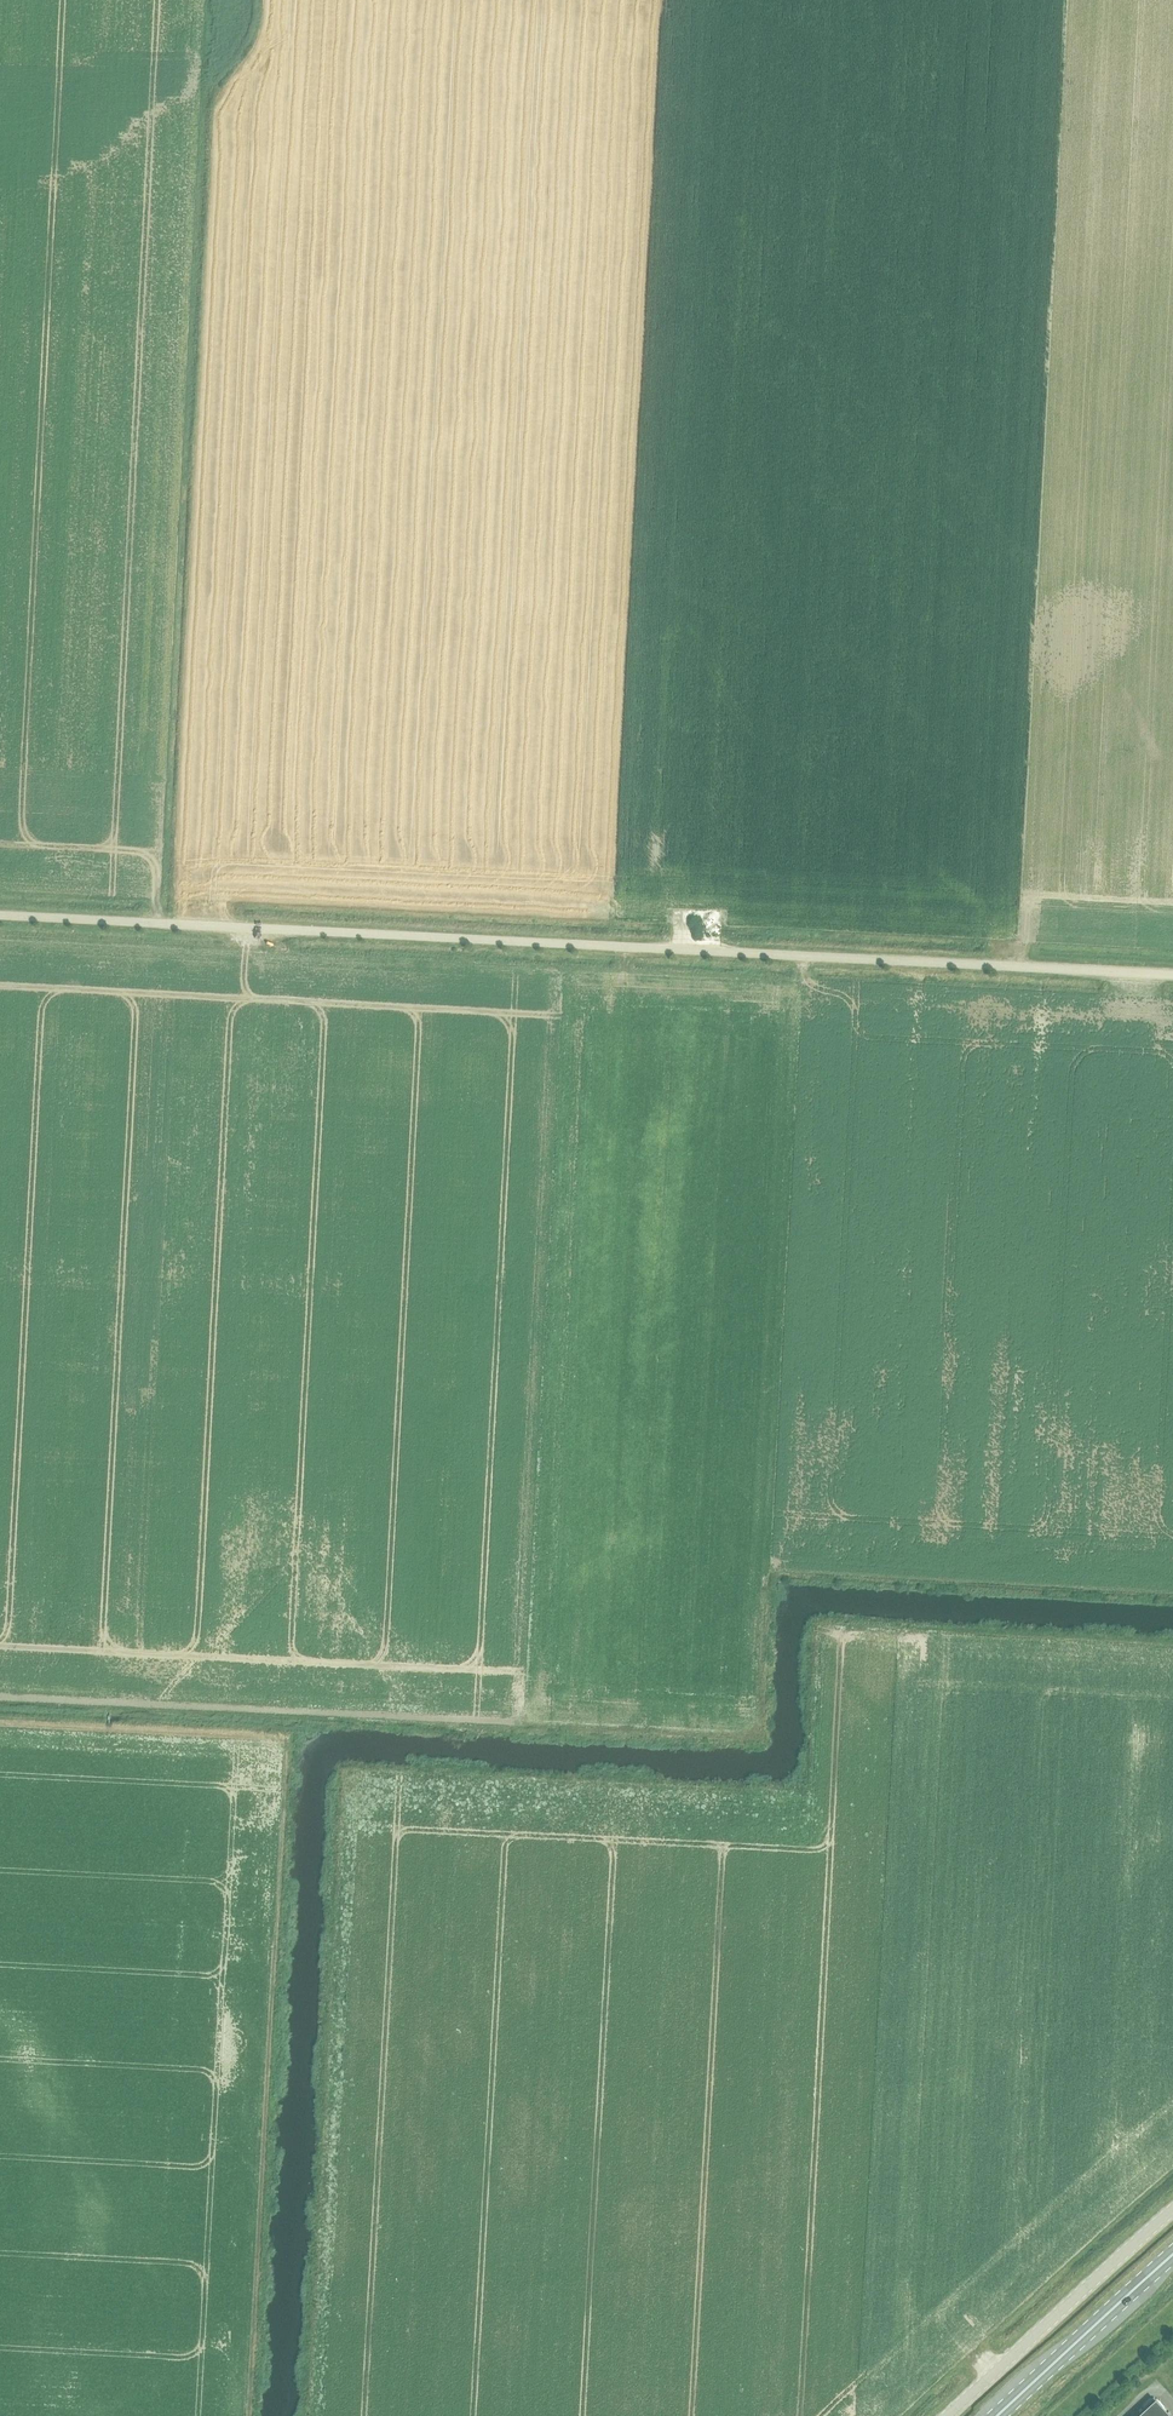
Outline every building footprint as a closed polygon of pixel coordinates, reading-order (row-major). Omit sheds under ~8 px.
[(1156,2402),(1140,2415),(1169,2415),(1156,2402)]
